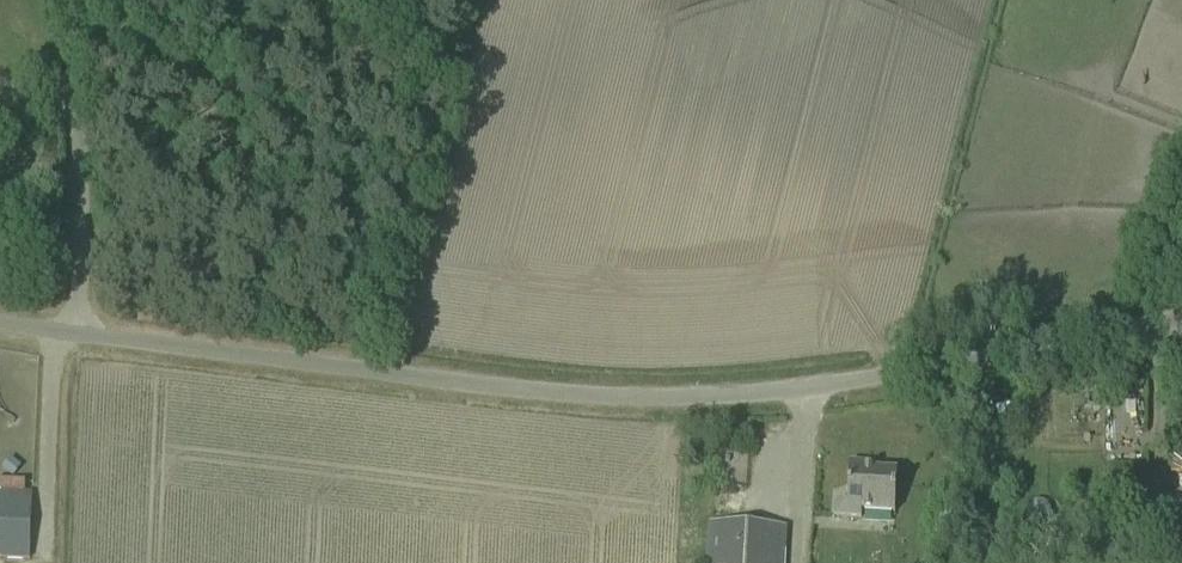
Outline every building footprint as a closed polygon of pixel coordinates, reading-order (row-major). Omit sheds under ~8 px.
[(11,458),(3,467),(13,474),(20,466),(11,458)] [(833,516),(861,518),(861,512),(894,514),(897,473),(864,471),(864,465),(850,464),(848,496),(834,495),(833,516)] [(29,559),(32,495),(0,494),(0,558),(29,559)] [(786,527),(709,523),(707,562),(784,562),(786,527)]
